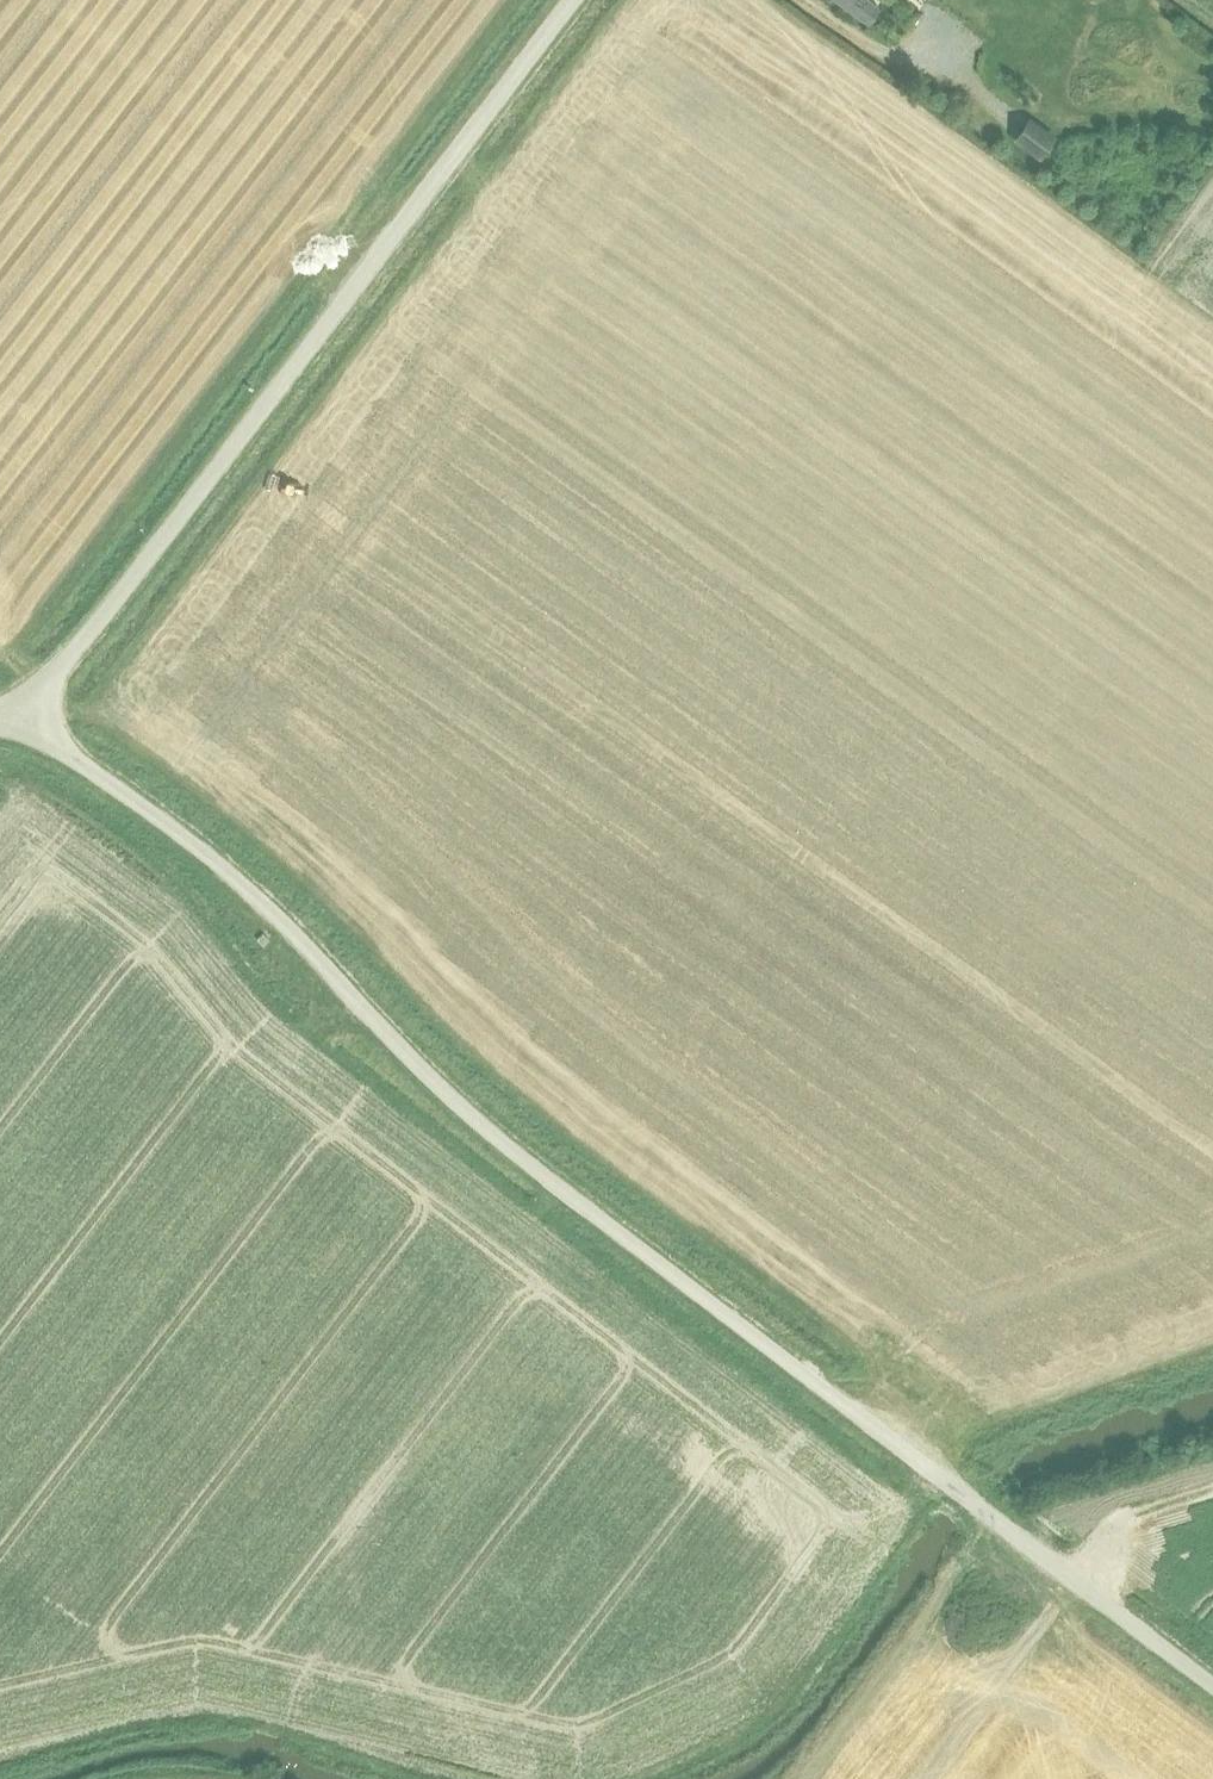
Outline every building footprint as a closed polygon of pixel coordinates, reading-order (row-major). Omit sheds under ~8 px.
[(867,23),(878,8),(868,0),(836,0),(867,23)] [(1029,118),(1013,139),(1039,157),(1054,136),(1029,118)]
